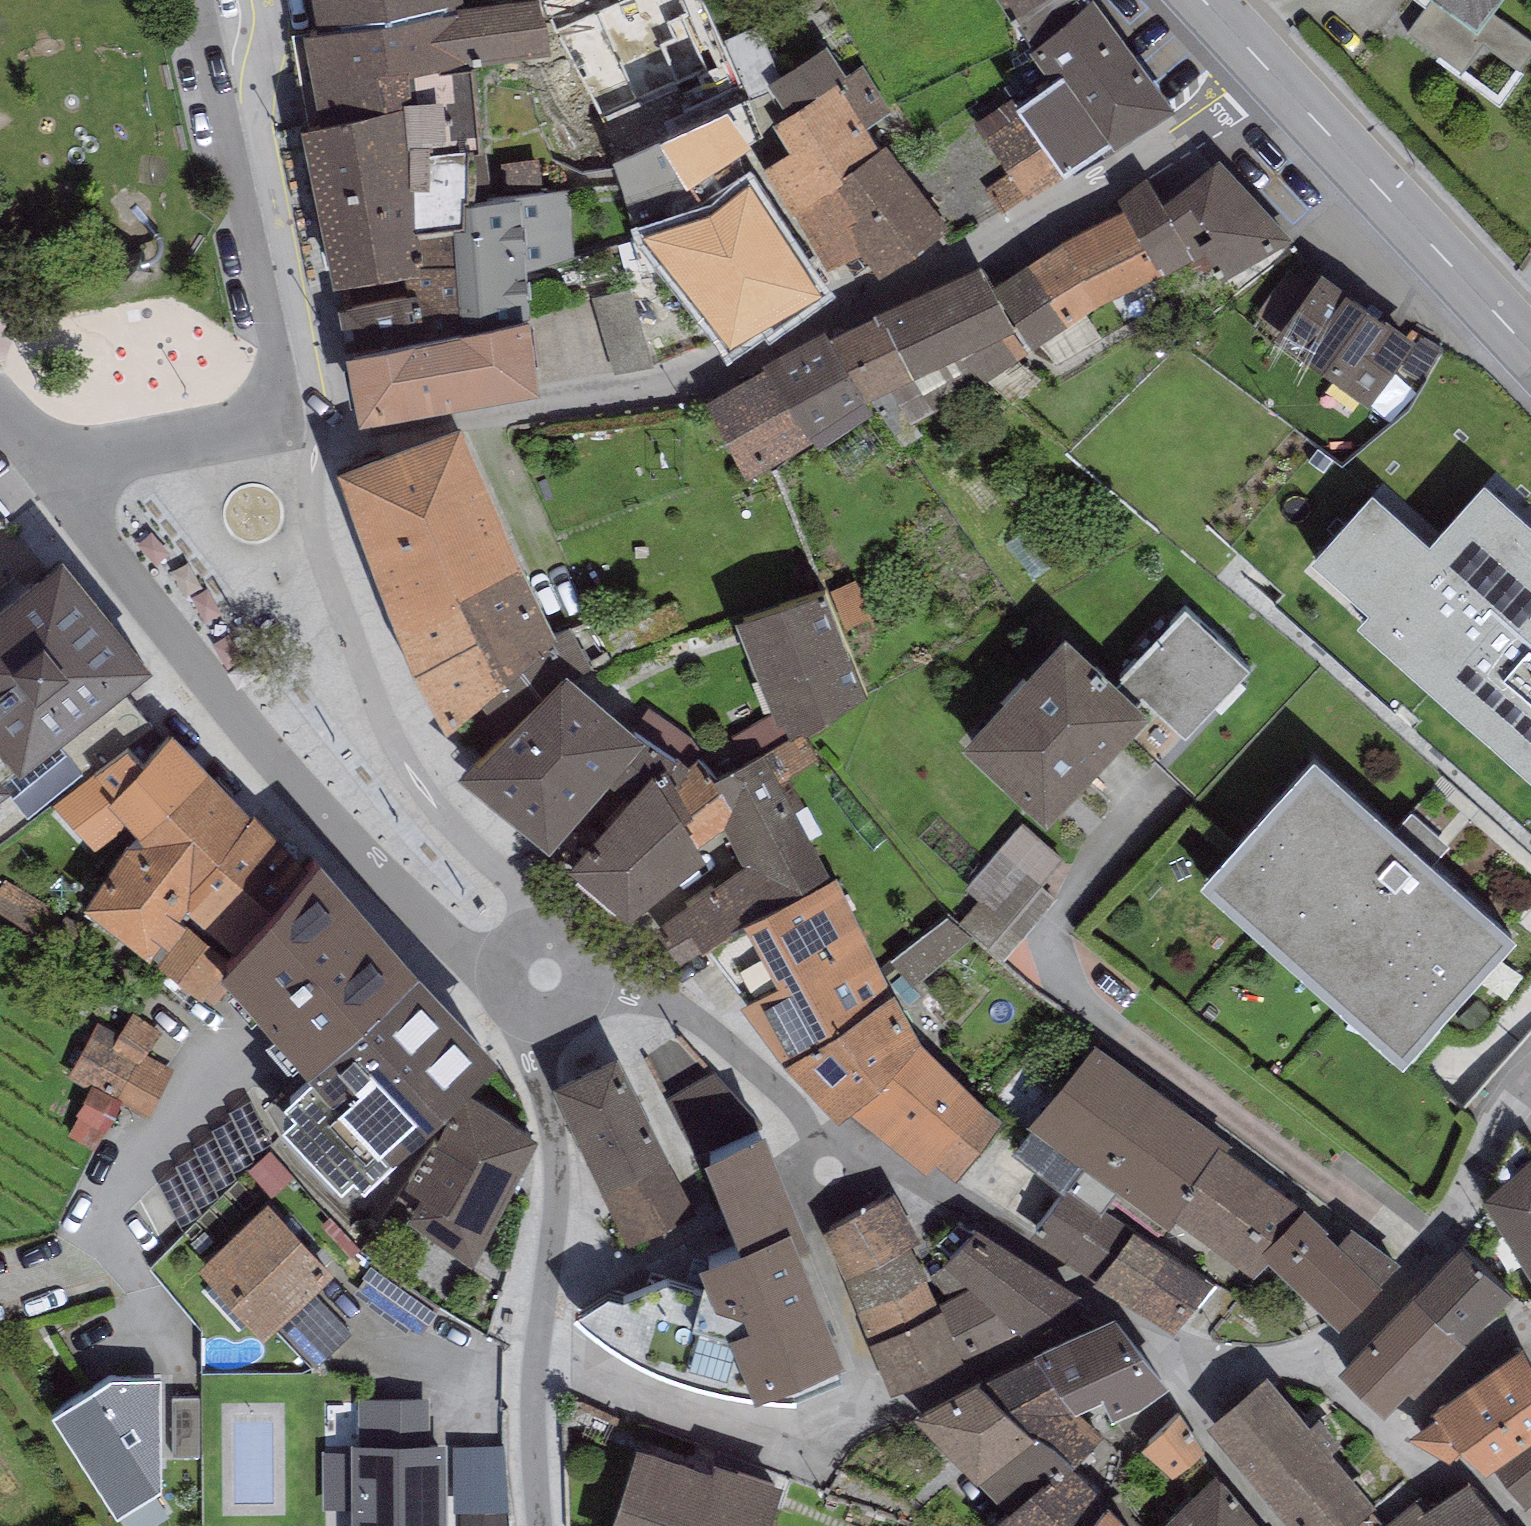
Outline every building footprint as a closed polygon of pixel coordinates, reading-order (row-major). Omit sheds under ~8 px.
[(303,15),(323,102),(302,107),(331,267),(338,266),(416,251),(416,209),(453,202),(463,201),(462,181),(468,180),(473,127),(484,127),(474,45),(553,35),(545,0),(392,0),(315,12),(303,15)] [(315,12),(392,0),(313,0),(315,12)] [(1009,8),(1013,4),(1032,37),(1071,0),(1004,0),(1009,8)] [(1032,37),(1047,66),(1064,56),(1108,127),(1115,136),(1176,97),(1107,0),(1071,0),(1032,37)] [(1479,40),(1508,0),(1424,0),(1479,40)] [(769,70),(778,65),(756,18),(723,33),(749,92),(774,81),(769,70)] [(695,39),(627,70),(634,81),(595,101),(620,145),(663,126),(686,170),(734,145),(739,142),(732,131),(757,119),(720,34),(699,45),(695,39)] [(788,102),(773,112),(791,139),(762,158),(791,207),(793,205),(844,166),(841,160),(880,137),(866,113),(890,99),(863,54),(846,64),(828,34),(778,65),(769,70),(774,81),(788,102)] [(1061,156),(1108,127),(1064,56),(1047,66),(1016,86),(1018,90),(1019,89),(1061,156)] [(1018,90),(975,114),(1006,168),(985,180),(1000,207),(1066,169),(1061,156),(1019,89),(1018,90)] [(620,145),(614,150),(624,180),(633,238),(712,211),(705,200),(686,170),(663,126),(620,145)] [(844,166),(793,205),(829,264),(862,241),(882,268),(949,216),(887,133),(880,137),(841,160),(844,166)] [(776,309),(824,274),(734,145),(686,170),(705,200),(712,211),(726,228),(720,233),(774,305),(776,309)] [(1219,146),(1162,189),(1197,245),(1201,250),(1207,248),(1225,274),(1293,226),(1219,146)] [(1149,167),(1116,187),(1125,200),(1165,265),(1197,245),(1162,189),(1149,167)] [(468,180),(462,181),(463,201),(453,202),(462,306),(530,291),(528,260),(575,258),(569,182),(521,187),(521,179),(468,180)] [(1125,200),(1097,212),(1130,281),(1165,265),(1125,200)] [(462,306),(453,202),(416,209),(416,251),(338,266),(352,330),(462,306)] [(1097,212),(1062,231),(1097,300),(1130,281),(1097,212)] [(1062,231),(1027,252),(1067,322),(1097,300),(1062,231)] [(774,305),(720,233),(680,262),(734,335),(774,305)] [(983,249),(876,298),(881,310),(888,307),(913,365),(959,345),(986,370),(1031,342),(1018,319),(998,274),(983,249)] [(1027,252),(998,274),(1018,319),(1031,342),(1067,322),(1027,252)] [(1415,327),(1321,257),(1307,276),(1273,322),(1368,392),(1415,327)] [(1257,310),(1273,322),(1307,276),(1290,264),(1257,310)] [(631,280),(590,291),(610,368),(652,357),(631,280)] [(352,330),(346,331),(360,399),(541,368),(530,291),(462,306),(352,330)] [(881,310),(876,298),(831,322),(866,389),(913,365),(888,307),(881,310)] [(764,347),(768,354),(811,431),(817,442),(873,402),(866,389),(831,322),(826,314),(764,347)] [(1442,343),(1421,330),(1400,365),(1421,378),(1442,343)] [(811,431),(768,354),(704,390),(747,467),(811,431)] [(462,404),(339,446),(412,654),(447,710),(473,687),(541,625),(555,613),(462,404)] [(1370,470),(1304,541),(1367,599),(1358,610),(1530,767),(1530,507),(1485,465),(1430,525),(1370,470)] [(63,536),(0,586),(0,767),(152,645),(63,536)] [(856,574),(833,583),(848,622),(871,613),(856,574)] [(824,576),(736,603),(784,730),(806,723),(866,686),(824,576)] [(1185,594),(1117,667),(1148,696),(1182,729),(1251,655),(1185,594)] [(961,727),(1046,805),(1148,696),(1117,667),(1062,618),(961,727)] [(566,650),(541,625),(473,687),(501,720),(566,650)] [(501,720),(465,759),(543,831),(573,799),(644,722),(566,650),(501,720)] [(55,793),(97,843),(131,815),(135,819),(208,758),(172,715),(138,744),(126,730),(96,756),(97,758),(55,793)] [(679,763),(644,722),(573,799),(576,801),(592,816),(568,844),(628,896),(708,835),(703,831),(726,819),(732,801),(714,763),(708,766),(698,750),(679,763)] [(800,726),(777,739),(794,770),(817,757),(800,726)] [(1314,737),(1200,867),(1403,1050),(1518,921),(1314,737)] [(763,742),(714,763),(732,801),(726,819),(744,853),(656,913),(678,950),(705,934),(747,909),(744,905),(831,871),(763,742)] [(250,800),(208,758),(135,819),(83,890),(159,949),(190,913),(179,904),(187,894),(178,886),(250,800)] [(252,798),(250,800),(178,886),(187,894),(179,904),(190,913),(159,949),(154,955),(210,1002),(242,965),(220,946),(306,843),(252,798)] [(979,897),(961,917),(1003,954),(1058,894),(1041,879),(1064,854),(1023,817),(964,884),(979,897)] [(309,1045),(416,942),(320,830),(306,843),(220,946),(242,965),(309,1045)] [(838,867),(831,871),(744,905),(747,909),(705,934),(746,991),(740,994),(784,1047),(893,981),(838,867)] [(0,885),(0,907),(70,954),(87,928),(6,876),(0,885)] [(946,908),(892,952),(914,979),(968,935),(946,908)] [(500,1028),(416,942),(309,1045),(312,1048),(284,1075),(297,1087),(283,1100),(341,1159),(352,1149),(363,1160),(500,1028)] [(921,1030),(893,981),(784,1047),(837,1104),(847,1097),(921,1030)] [(162,1026),(131,1008),(118,1031),(98,1019),(68,1070),(90,1083),(75,1107),(79,1109),(67,1130),(93,1145),(123,1096),(147,1110),(173,1067),(147,1052),(162,1026)] [(1231,1134),(1093,1029),(1028,1113),(1032,1115),(1013,1140),(1066,1180),(1069,1176),(1101,1200),(1103,1197),(1117,1178),(1167,1216),(1174,1207),(1227,1138),(1231,1134)] [(1001,1112),(921,1030),(847,1097),(948,1176),(1001,1112)] [(620,1040),(554,1071),(604,1176),(597,1179),(626,1239),(695,1206),(666,1145),(669,1143),(620,1040)] [(699,1150),(710,1146),(704,1132),(756,1111),(712,1068),(667,1093),(699,1150)] [(542,1122),(462,1073),(405,1167),(411,1170),(393,1200),(467,1245),(542,1122)] [(249,1091),(157,1180),(184,1230),(272,1139),(249,1091)] [(756,1111),(704,1132),(710,1146),(740,1219),(699,1236),(754,1371),(845,1334),(800,1226),(811,1221),(765,1107),(756,1111)] [(1304,1195),(1227,1138),(1174,1207),(1253,1263),(1269,1246),(1261,1238),(1304,1195)] [(1484,1187),(1530,1261),(1530,1146),(1484,1187)] [(1066,1180),(1027,1229),(1091,1274),(1133,1217),(1103,1197),(1101,1200),(1069,1176),(1066,1180)] [(897,1184),(819,1220),(841,1267),(910,1234),(919,1230),(897,1184)] [(334,1262),(266,1192),(199,1257),(217,1276),(202,1291),(239,1330),(254,1315),(266,1327),(277,1316),(311,1284),(334,1262)] [(1340,1228),(1305,1193),(1304,1195),(1261,1238),(1269,1246),(1340,1314),(1399,1254),(1353,1216),(1340,1228)] [(1082,1284),(976,1213),(943,1249),(950,1256),(927,1270),(940,1298),(965,1351),(967,1358),(1026,1329),(1020,1321),(1082,1284)] [(1213,1271),(1133,1217),(1091,1274),(1172,1320),(1213,1271)] [(1460,1231),(1413,1280),(1464,1329),(1511,1280),(1460,1231)] [(910,1234),(841,1267),(858,1302),(927,1270),(910,1234)] [(927,1270),(858,1302),(871,1331),(940,1298),(927,1270)] [(1416,1380),(1464,1329),(1413,1280),(1339,1358),(1385,1402),(1410,1376),(1416,1380)] [(353,1328),(311,1284),(277,1316),(318,1360),(353,1328)] [(940,1298),(871,1331),(896,1383),(965,1351),(940,1298)] [(1035,1336),(1041,1347),(1074,1392),(1102,1380),(1114,1404),(1172,1369),(1117,1302),(1035,1336)] [(1432,1400),(1437,1406),(1408,1424),(1455,1450),(1469,1441),(1486,1463),(1495,1457),(1530,1430),(1530,1352),(1522,1336),(1432,1400)] [(1041,1347),(982,1372),(1034,1420),(1037,1418),(1075,1449),(1104,1426),(1074,1392),(1041,1347)] [(54,1403),(131,1525),(155,1525),(175,1514),(159,1486),(159,1475),(159,1454),(159,1390),(159,1365),(111,1365),(88,1380),(54,1403)] [(978,1368),(915,1400),(1007,1500),(1069,1453),(1075,1449),(1037,1418),(1034,1420),(982,1372),(978,1368)] [(1208,1432),(1288,1525),(1364,1525),(1373,1518),(1379,1514),(1332,1458),(1342,1449),(1320,1422),(1311,1430),(1270,1381),(1208,1432)] [(201,1391),(159,1390),(159,1454),(201,1455),(201,1391)] [(429,1392),(359,1392),(359,1431),(429,1431),(429,1392)] [(1203,1441),(1179,1404),(1141,1441),(1173,1468),(1203,1441)] [(1495,1457),(1526,1500),(1530,1496),(1530,1430),(1495,1457)] [(444,1431),(429,1431),(359,1431),(352,1431),(352,1445),(323,1445),(323,1502),(349,1501),(349,1525),(444,1525),(444,1431)] [(636,1433),(604,1525),(764,1525),(783,1471),(714,1448),(711,1458),(636,1433)] [(1069,1453),(1007,1500),(981,1525),(1071,1525),(1074,1522),(1108,1488),(1069,1453)] [(1151,1525),(1272,1525),(1217,1462),(1151,1525)] [(1421,1517),(1427,1525),(1499,1525),(1468,1483),(1426,1513),(1421,1517)] [(1071,1525),(1137,1525),(1143,1520),(1108,1488),(1074,1522),(1071,1525)] [(1426,1513),(1414,1503),(1389,1525),(1427,1525),(1421,1517),(1426,1513)]
